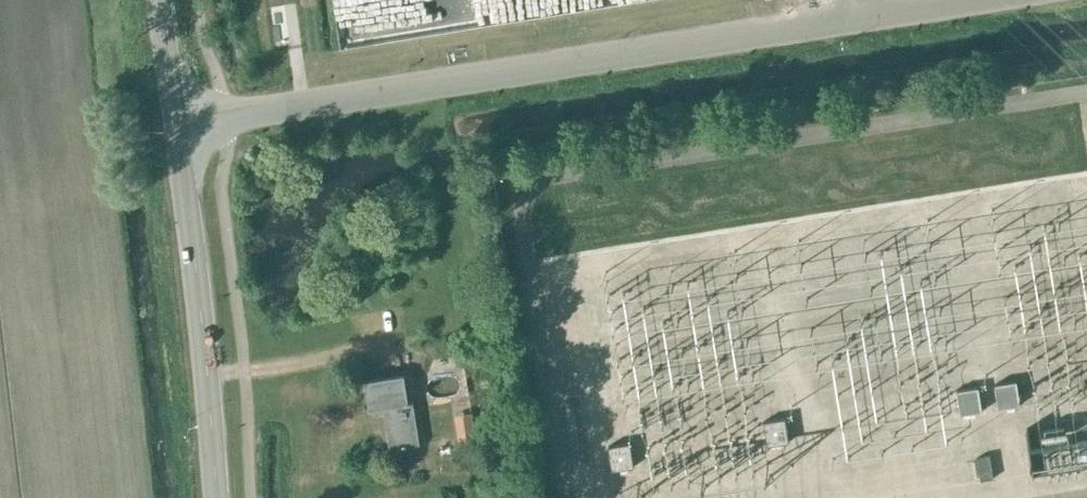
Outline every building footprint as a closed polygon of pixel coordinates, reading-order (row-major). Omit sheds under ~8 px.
[(365,380),(370,409),(384,407),(390,450),(420,445),(413,399),(409,400),(405,374),(365,380)] [(999,409),(1021,405),(1017,380),(995,384),(999,409)] [(961,415),(983,411),(979,386),(957,390),(961,415)] [(478,445),(472,412),(455,415),(461,448),(475,445),(478,445)] [(768,446),(790,442),(785,418),(763,421),(768,446)] [(1030,449),(1034,473),(1086,464),(1086,440),(1030,449)] [(613,470),(635,467),(631,442),(609,446),(613,470)]
